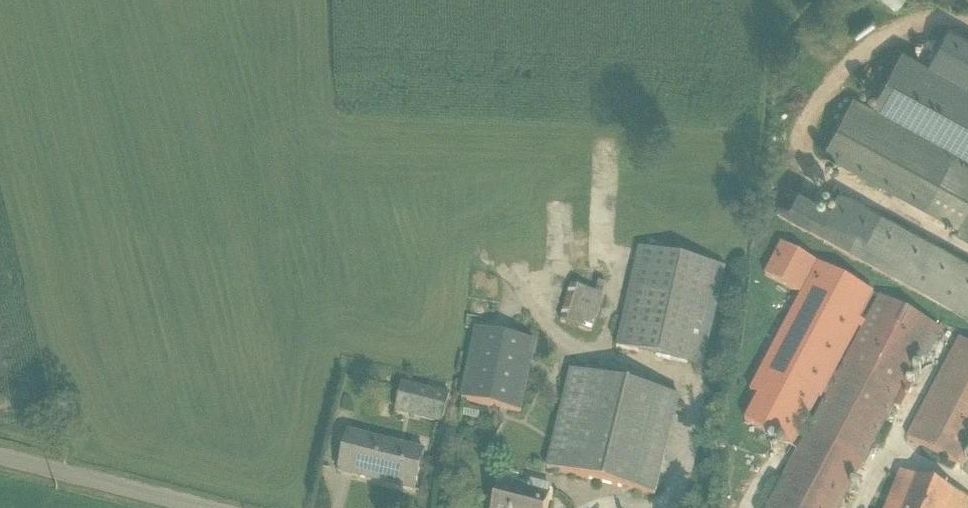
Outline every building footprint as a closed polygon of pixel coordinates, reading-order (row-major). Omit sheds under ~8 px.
[(903,45),(872,100),(856,93),(830,144),(967,224),(967,78),(903,45)] [(776,222),(967,319),(967,251),(804,167),(776,222)] [(713,264),(635,250),(617,345),(696,360),(713,264)] [(940,341),(827,274),(742,417),(799,453),(771,507),(846,507),(940,341)] [(600,294),(575,289),(567,335),(592,339),(600,294)] [(561,323),(570,295),(559,291),(549,319),(561,323)] [(464,400),(522,414),(538,351),(479,337),(464,400)] [(899,445),(967,484),(967,453),(967,345),(959,340),(899,445)] [(575,385),(554,470),(656,495),(677,410),(575,385)] [(410,420),(439,427),(447,395),(418,388),(410,420)] [(340,474),(419,495),(430,455),(350,435),(340,474)] [(960,505),(928,495),(930,487),(887,472),(875,507),(959,507),(960,505)] [(552,499),(499,487),(494,507),(550,507),(552,499)]
